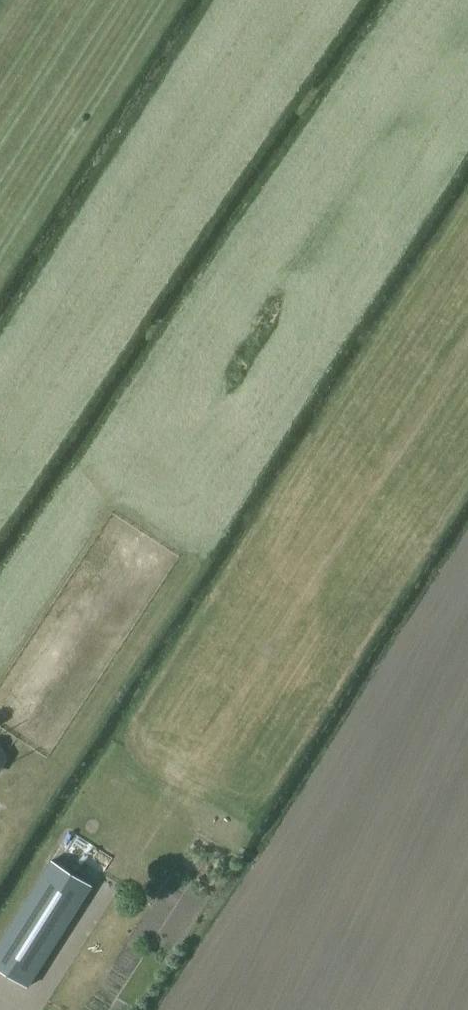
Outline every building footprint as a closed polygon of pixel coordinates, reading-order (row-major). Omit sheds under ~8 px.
[(0,941),(0,968),(29,986),(92,884),(52,859),(0,941)]
